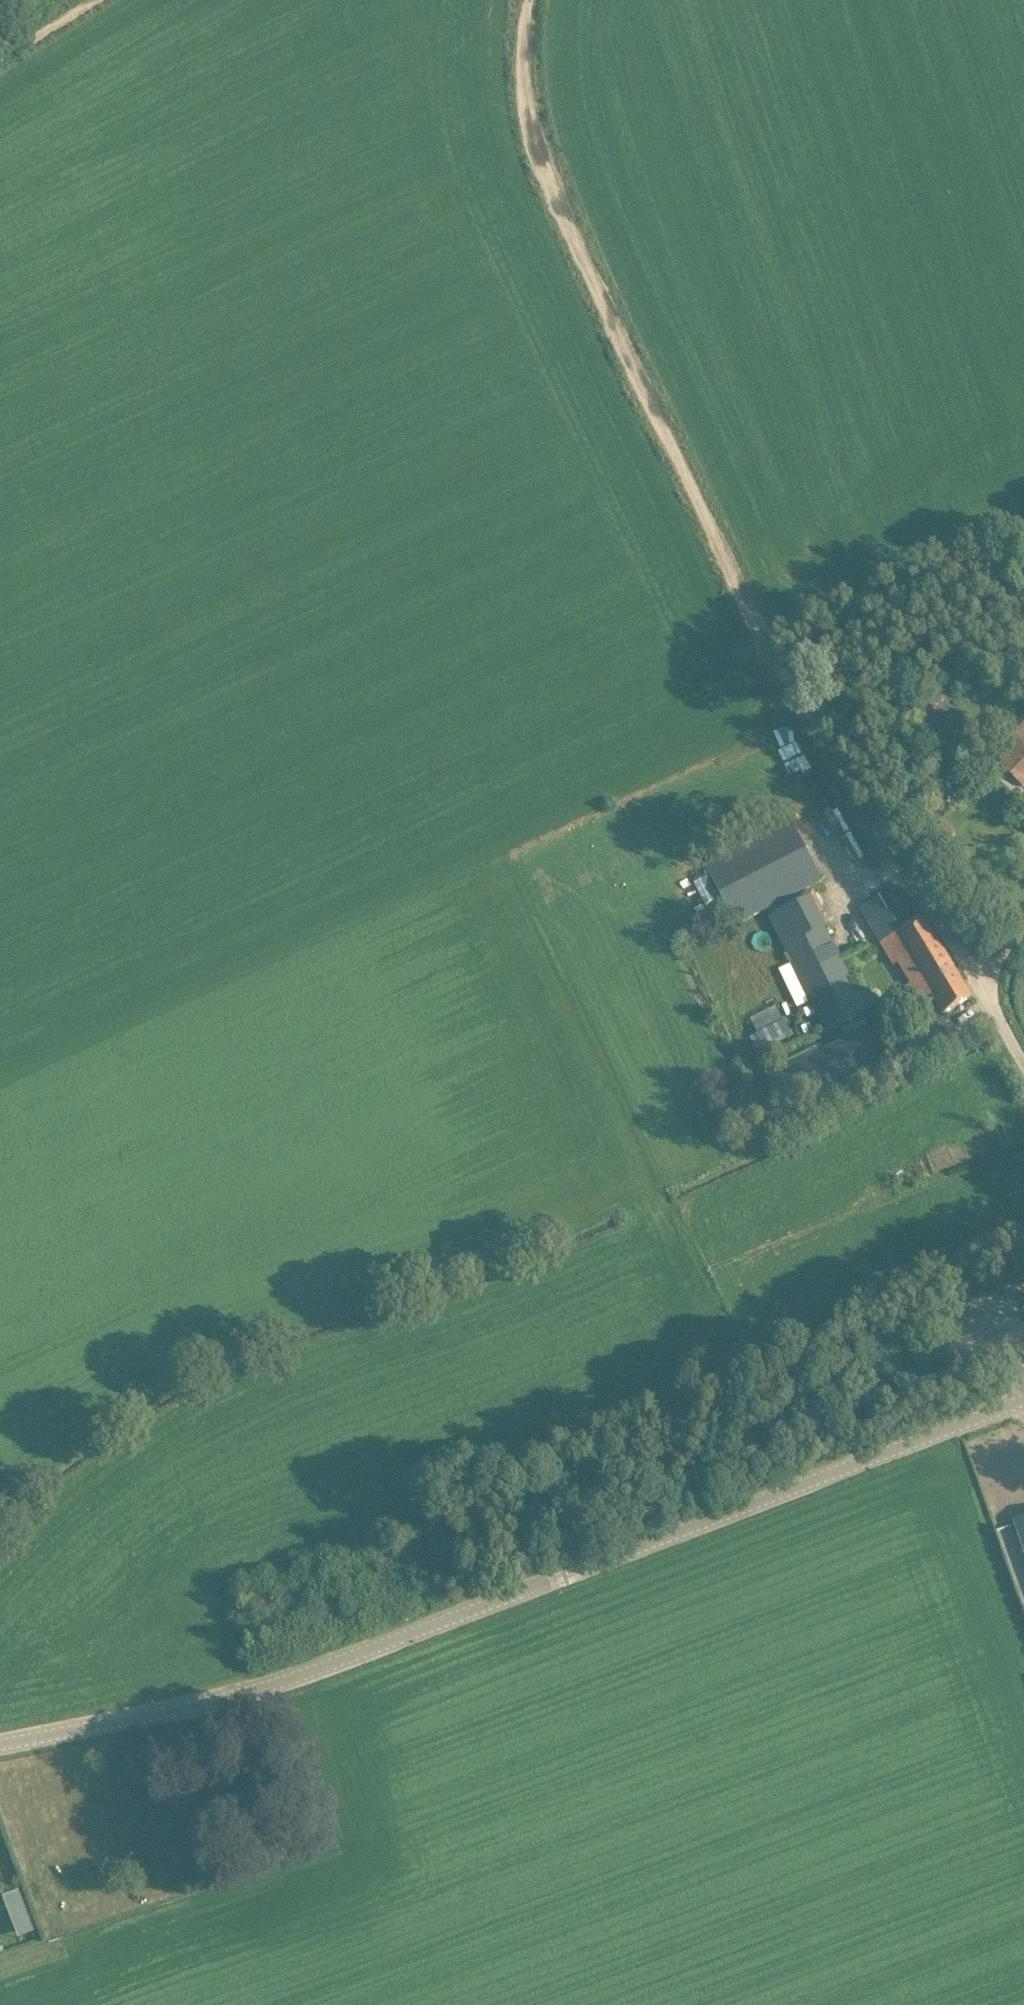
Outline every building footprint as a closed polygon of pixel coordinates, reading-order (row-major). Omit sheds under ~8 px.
[(999,764),(1023,787),(1023,785),(1023,716),(1015,726),(1008,720),(996,734),(1012,749),(999,764)] [(791,822),(707,865),(736,923),(821,880),(791,822)] [(971,998),(924,919),(914,924),(902,905),(889,912),(880,897),(861,909),(895,966),(911,956),(924,977),(907,986),(921,1009),(935,1000),(944,1014),(971,998)] [(857,993),(825,929),(786,948),(827,1031),(877,1006),(867,988),(857,993)] [(910,1011),(902,998),(879,1011),(887,1025),(910,1011)] [(785,1024),(759,1037),(764,1048),(790,1035),(785,1024)] [(767,1079),(774,1093),(783,1111),(885,1060),(868,1028),(767,1079)] [(1015,1520),(1023,1547),(1023,1517),(1015,1520)] [(3,1895),(19,1938),(36,1931),(19,1889),(3,1895)]
